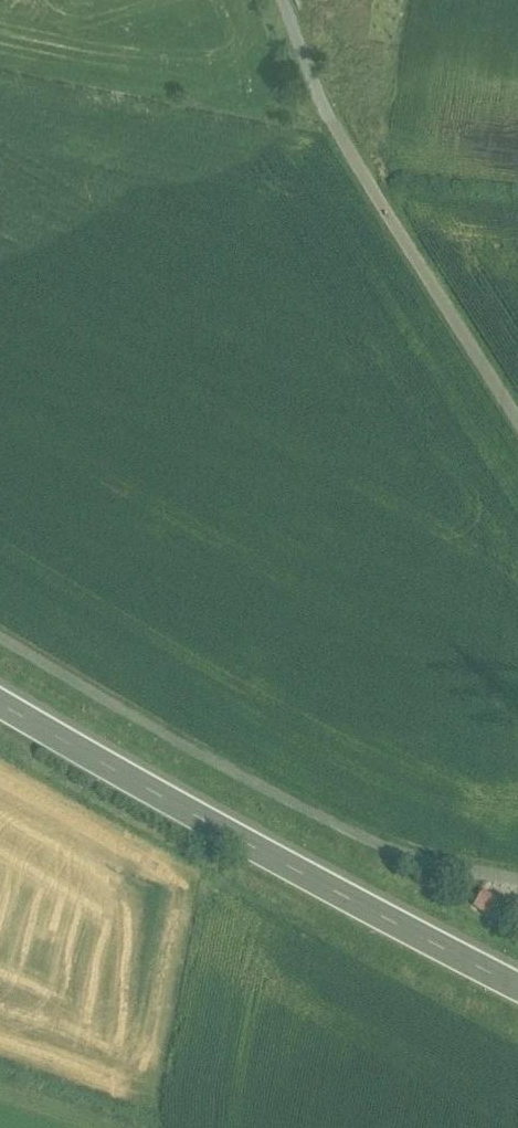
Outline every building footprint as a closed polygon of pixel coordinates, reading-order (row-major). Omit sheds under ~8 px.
[(487,919),(497,906),(482,896),(473,909),(487,919)]
